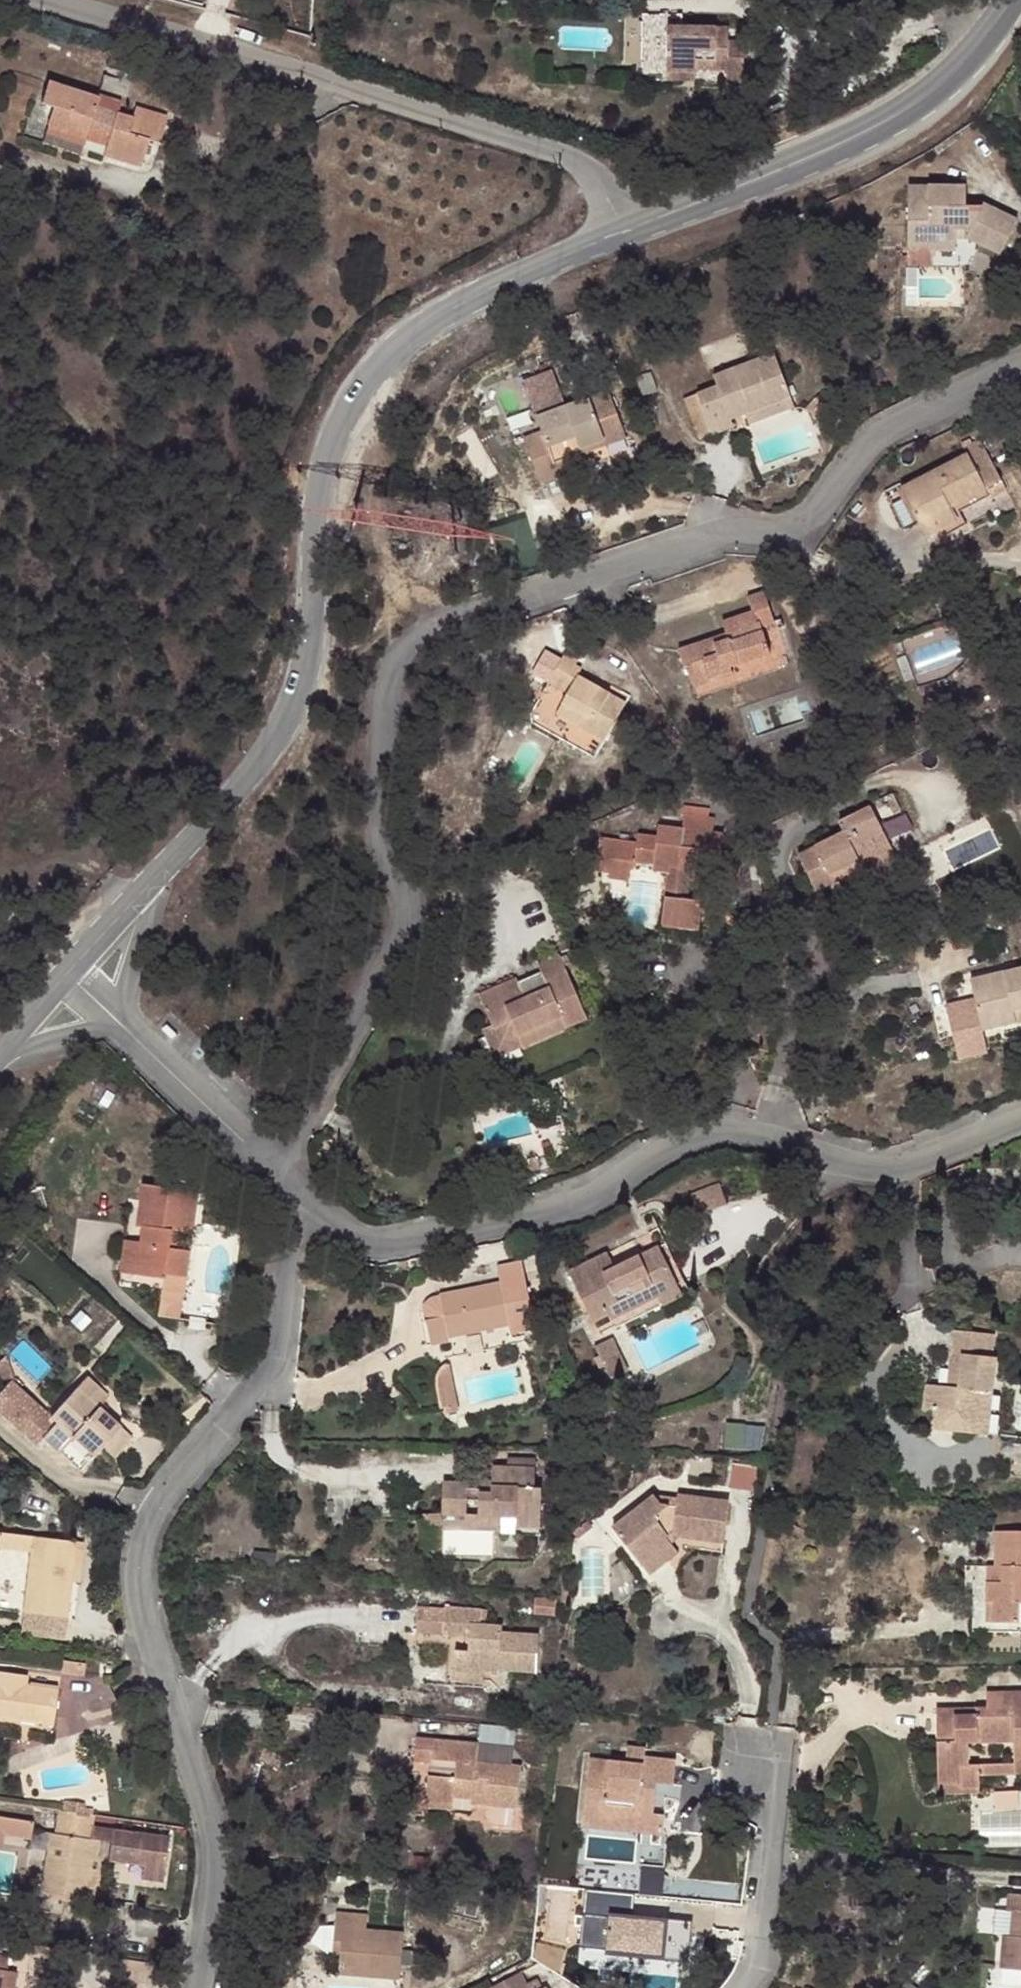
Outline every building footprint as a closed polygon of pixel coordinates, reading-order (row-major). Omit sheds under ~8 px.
[(732,32),(671,31),(673,86),(701,88),(701,73),(731,73),(732,86),(750,86),(752,45),(733,43),(732,32)] [(100,104),(50,90),(44,112),(57,115),(51,133),(87,145),(91,134),(114,143),(108,162),(144,175),(151,152),(162,155),(172,124),(138,115),(135,121),(120,117),(118,123),(97,115),(100,104)] [(931,203),(932,218),(913,218),(913,251),(965,253),(966,246),(1009,267),(1020,244),(1020,232),(992,217),(986,222),(973,221),(974,204),(931,203)] [(932,218),(931,203),(913,203),(913,218),(932,218)] [(745,423),(793,410),(779,362),(711,379),(715,390),(682,401),(694,443),(732,434),(729,428),(745,423)] [(525,378),(534,409),(565,401),(556,369),(525,378)] [(624,436),(612,405),(607,390),(538,416),(547,437),(528,445),(544,488),(564,481),(559,468),(557,461),(584,451),(582,444),(598,438),(601,445),(624,436)] [(796,422),(793,410),(745,423),(751,436),(796,422)] [(557,461),(559,468),(587,458),(584,451),(557,461)] [(1007,499),(991,468),(980,474),(976,469),(909,502),(935,556),(964,541),(956,524),(1007,499)] [(782,622),(763,592),(750,601),(755,613),(731,629),(737,643),(692,669),(712,706),(756,681),(752,672),(786,650),(774,628),(782,622)] [(1010,613),(1020,624),(1020,602),(1010,613)] [(910,655),(901,658),(909,682),(919,678),(910,655)] [(569,669),(556,662),(539,690),(551,699),(569,669)] [(618,710),(572,687),(551,722),(596,745),(618,710)] [(865,867),(895,853),(872,811),(841,826),(845,834),(797,858),(817,893),(852,876),(850,870),(864,864),(865,867)] [(741,904),(743,876),(735,875),(735,862),(724,861),(726,841),(712,839),(713,828),(686,824),(683,838),(660,835),(659,847),(637,845),(635,874),(651,877),(651,882),(670,884),(665,934),(702,939),(703,910),(688,908),(690,881),(719,885),(718,903),(741,904)] [(900,863),(895,853),(865,867),(870,879),(900,863)] [(648,934),(652,894),(631,891),(627,931),(648,934)] [(968,988),(981,1037),(1013,1029),(1009,1017),(1020,1013),(1020,972),(968,988)] [(492,1065),(520,1053),(517,1046),(562,1025),(568,1031),(585,1025),(565,977),(546,985),(543,980),(518,991),(516,987),(479,1003),(491,1029),(479,1034),(492,1065)] [(166,1024),(161,1029),(172,1039),(177,1034),(166,1024)] [(204,1205),(150,1192),(141,1232),(148,1233),(142,1260),(138,1260),(132,1290),(185,1301),(193,1260),(175,1255),(178,1239),(198,1243),(204,1205)] [(696,1212),(704,1233),(734,1223),(726,1202),(696,1212)] [(699,1314),(672,1247),(578,1291),(600,1342),(621,1333),(627,1344),(699,1314)] [(534,1349),(517,1271),(493,1276),(496,1292),(435,1304),(435,1306),(427,1308),(420,1314),(418,1318),(427,1357),(446,1353),(449,1367),(534,1349)] [(999,1365),(999,1346),(959,1347),(960,1375),(971,1376),(970,1399),(941,1401),(941,1427),(950,1427),(951,1444),(974,1442),(974,1433),(996,1431),(996,1398),(1010,1397),(1008,1365),(999,1365)] [(620,1356),(601,1365),(618,1399),(637,1390),(620,1356)] [(447,1396),(433,1399),(437,1419),(442,1418),(444,1424),(453,1422),(447,1396)] [(133,1452),(76,1399),(52,1425),(58,1431),(44,1447),(82,1482),(101,1461),(114,1471),(133,1452)] [(735,1464),(733,1485),(759,1487),(761,1466),(735,1464)] [(542,1549),(545,1504),(538,1503),(539,1484),(496,1479),(493,1504),(468,1502),(468,1497),(440,1493),(437,1527),(465,1531),(467,1519),(480,1520),(479,1532),(515,1539),(516,1547),(542,1549)] [(1007,1509),(1005,1546),(1012,1547),(1013,1563),(995,1563),(995,1585),(1003,1585),(1003,1605),(1020,1605),(1020,1510),(1007,1509)] [(732,1558),(735,1516),(682,1515),(680,1520),(666,1520),(662,1515),(620,1557),(652,1588),(685,1557),(732,1558)] [(35,1548),(6,1546),(0,1593),(0,1618),(27,1621),(35,1548)] [(78,1552),(35,1548),(27,1621),(71,1626),(74,1591),(78,1552)] [(78,1552),(74,1591),(85,1592),(88,1553),(78,1552)] [(543,1604),(541,1621),(562,1624),(564,1606),(543,1604)] [(505,1663),(505,1678),(542,1682),(545,1645),(512,1642),(512,1637),(490,1634),(490,1622),(426,1617),(424,1645),(474,1648),(474,1658),(459,1656),(457,1678),(485,1682),(485,1676),(486,1661),(505,1663)] [(62,1660),(60,1673),(83,1677),(85,1664),(62,1660)] [(485,1676),(505,1678),(505,1663),(486,1661),(485,1676)] [(1018,1744),(1020,1744),(1020,1674),(992,1672),(990,1691),(939,1689),(937,1717),(936,1758),(960,1760),(964,1766),(983,1766),(984,1758),(984,1743),(975,1743),(976,1720),(1020,1722),(1018,1744)] [(483,1698),(485,1682),(457,1678),(456,1696),(483,1698)] [(63,1699),(19,1692),(21,1681),(0,1679),(0,1726),(57,1734),(63,1699)] [(917,1688),(917,1717),(937,1717),(939,1689),(917,1688)] [(936,1758),(937,1717),(917,1717),(916,1758),(936,1758)] [(488,1739),(485,1760),(522,1762),(523,1743),(488,1739)] [(1018,1744),(984,1743),(984,1758),(1020,1761),(1020,1744),(1018,1744)] [(525,1782),(527,1762),(522,1762),(485,1760),(428,1753),(426,1779),(444,1782),(437,1825),(465,1828),(467,1816),(485,1818),(484,1822),(496,1823),(498,1818),(529,1821),(535,1782),(525,1782)] [(657,1797),(674,1800),(679,1799),(681,1775),(645,1771),(644,1781),(587,1777),(582,1830),(633,1835),(635,1824),(654,1827),(657,1797)] [(62,1807),(60,1817),(61,1817),(83,1821),(84,1810),(62,1807)] [(83,1821),(61,1817),(48,1900),(91,1907),(96,1870),(103,1870),(105,1853),(114,1853),(111,1867),(146,1873),(145,1887),(165,1890),(173,1843),(116,1836),(97,1833),(98,1823),(83,1821)] [(34,1847),(36,1829),(0,1823),(0,1849),(7,1850),(8,1842),(34,1847)] [(660,1848),(663,1828),(654,1827),(635,1824),(633,1835),(582,1830),(581,1840),(660,1848)] [(1014,1886),(1012,1908),(1020,1909),(1020,1886),(1014,1886)] [(1020,1929),(1020,1909),(1012,1908),(1003,1908),(1002,1928),(1009,1928),(1020,1929)] [(584,1915),(583,1951),(689,1952),(689,1916),(584,1915)] [(401,1987),(410,1942),(376,1936),(377,1923),(342,1917),(338,1933),(351,1936),(345,1979),(401,1987)] [(1009,1928),(1005,1964),(1020,1965),(1020,1929),(1009,1928)] [(608,1965),(678,1974),(680,1958),(610,1950),(608,1965)] [(8,1967),(0,1966),(0,1987),(12,1987),(6,1986),(8,1967)]
